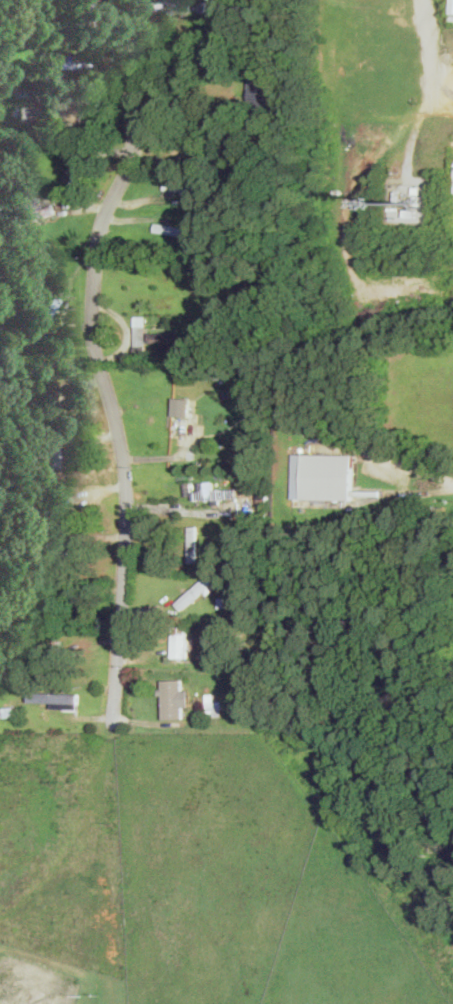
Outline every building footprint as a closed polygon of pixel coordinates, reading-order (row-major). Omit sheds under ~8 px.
[(46,67),(88,68),(89,59),(47,58),(46,67)] [(250,71),(248,105),(266,106),(267,71),(250,71)] [(54,98),(60,126),(83,121),(76,93),(54,98)] [(11,204),(14,213),(7,216),(9,224),(53,212),(51,204),(36,208),(33,198),(11,204)] [(154,230),(196,236),(197,228),(156,222),(154,230)] [(52,294),(31,329),(39,333),(60,299),(52,294)] [(135,344),(145,344),(145,315),(135,315),(135,344)] [(177,331),(151,332),(151,342),(177,341),(177,331)] [(191,398),(175,396),(172,414),(188,416),(191,398)] [(59,466),(58,438),(49,438),(50,466),(59,466)] [(351,456),(292,454),(292,479),(285,479),(285,498),(293,499),(293,508),(311,508),(311,500),(350,501),(351,456)] [(220,489),(214,489),(213,481),(199,482),(200,490),(193,490),(193,499),(220,498),(220,489)] [(196,525),(189,525),(189,561),(197,561),(196,525)] [(176,603),(182,609),(213,580),(207,574),(176,603)] [(173,657),(188,657),(187,629),(173,629),(173,657)] [(161,679),(162,718),(184,717),(184,706),(190,705),(189,689),(183,689),(182,678),(161,679)] [(79,692),(30,690),(30,701),(53,702),(53,707),(78,708),(79,692)]
